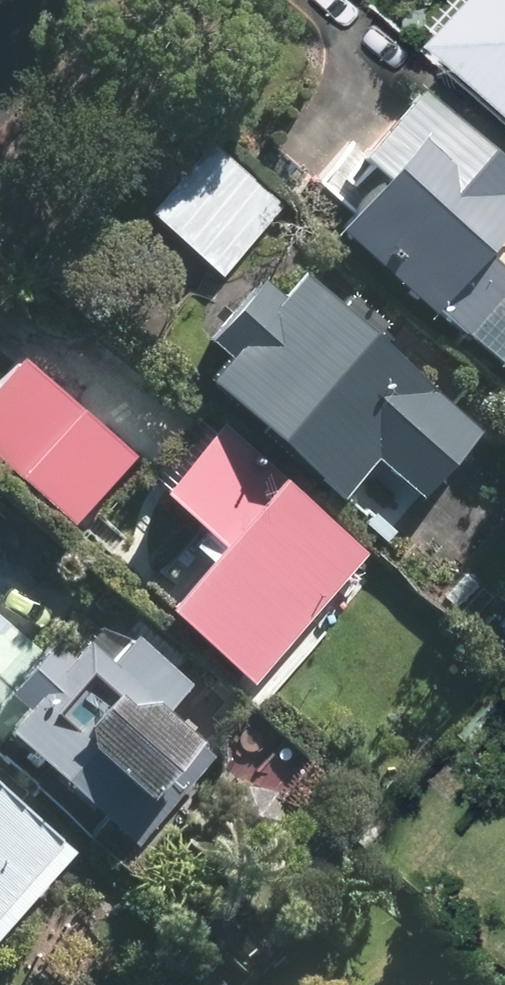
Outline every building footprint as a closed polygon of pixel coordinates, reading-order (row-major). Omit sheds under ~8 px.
[(454,40),(504,89),(504,0),(493,0),(454,40)] [(504,357),(504,256),(495,248),(504,237),(504,145),(431,80),(370,149),(390,166),(345,217),(504,357)] [(212,139),(151,208),(228,275),(289,206),(212,139)] [(494,421),(311,261),(288,286),(270,270),(214,333),(234,350),(212,375),(347,493),(383,453),(430,494),(494,421)] [(0,378),(0,457),(75,522),(138,451),(24,351),(0,378)] [(169,604),(257,681),(373,549),(225,419),(169,482),(230,535),(169,604)] [(0,609),(0,738),(3,740),(16,726),(143,842),(229,748),(178,701),(200,677),(141,623),(118,648),(94,626),(77,644),(61,630),(44,649),(0,609)] [(84,848),(0,771),(0,938),(84,848)]
